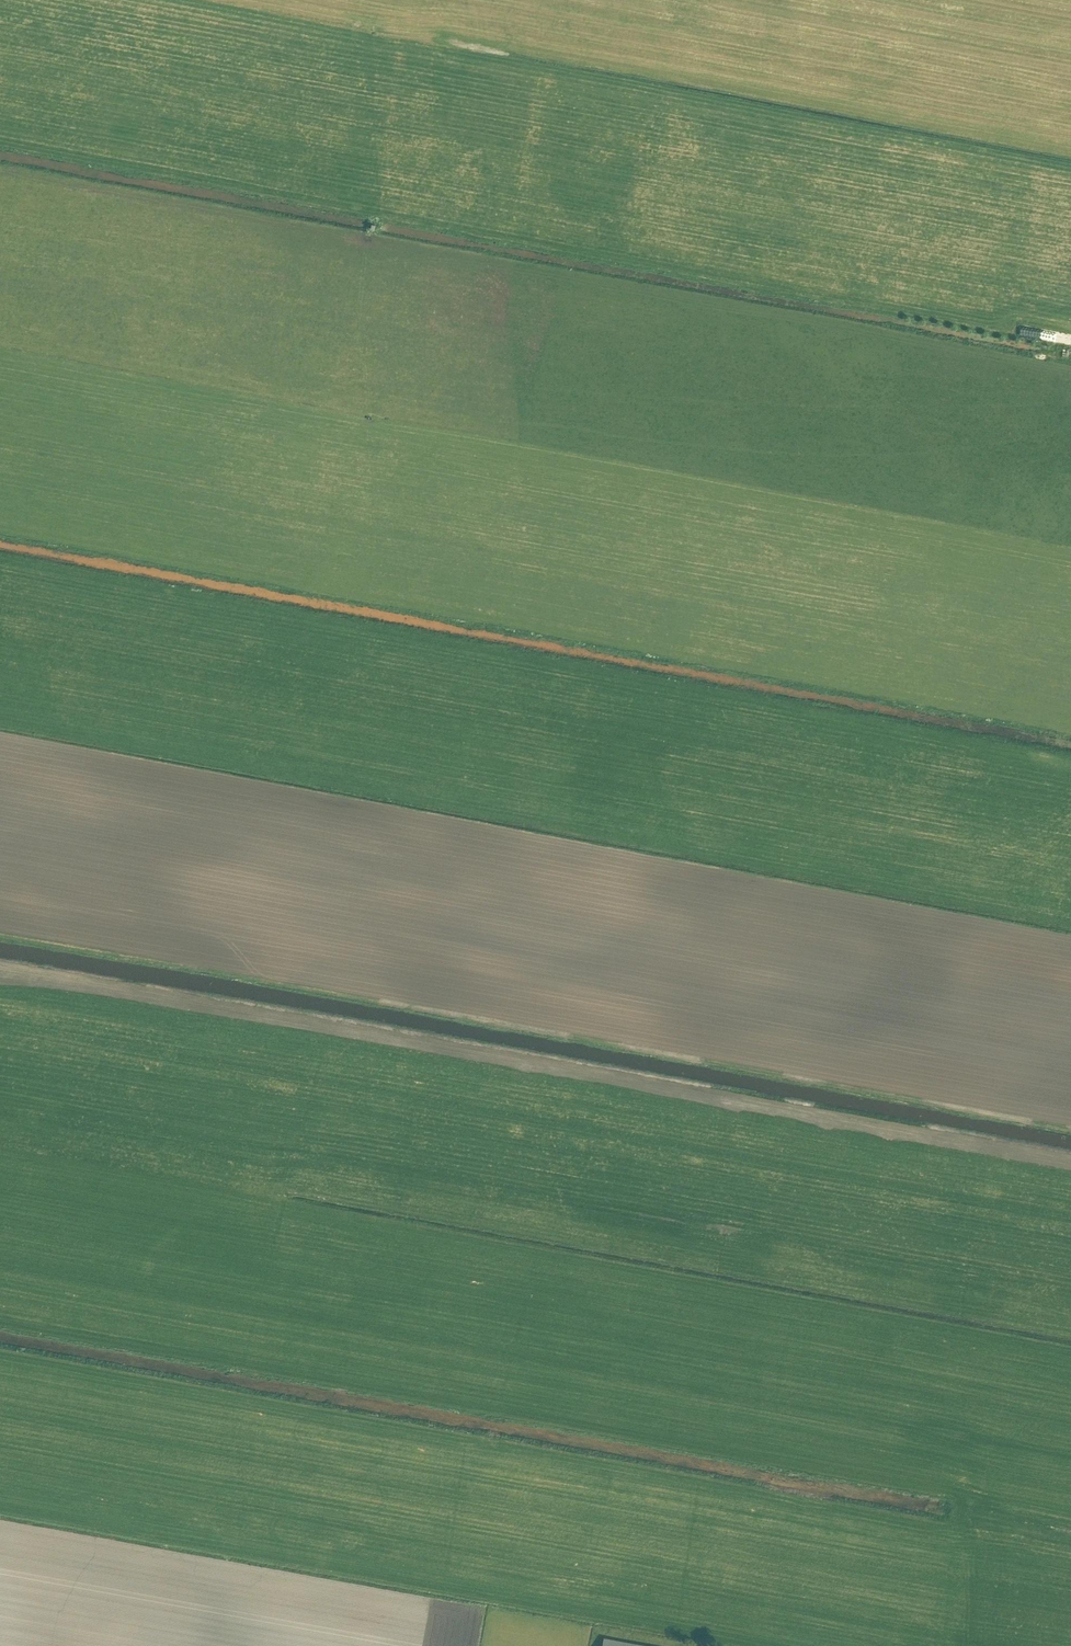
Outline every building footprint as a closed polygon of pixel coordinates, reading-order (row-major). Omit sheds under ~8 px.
[(604,1636),(602,1645),(657,1645),(604,1636)]
